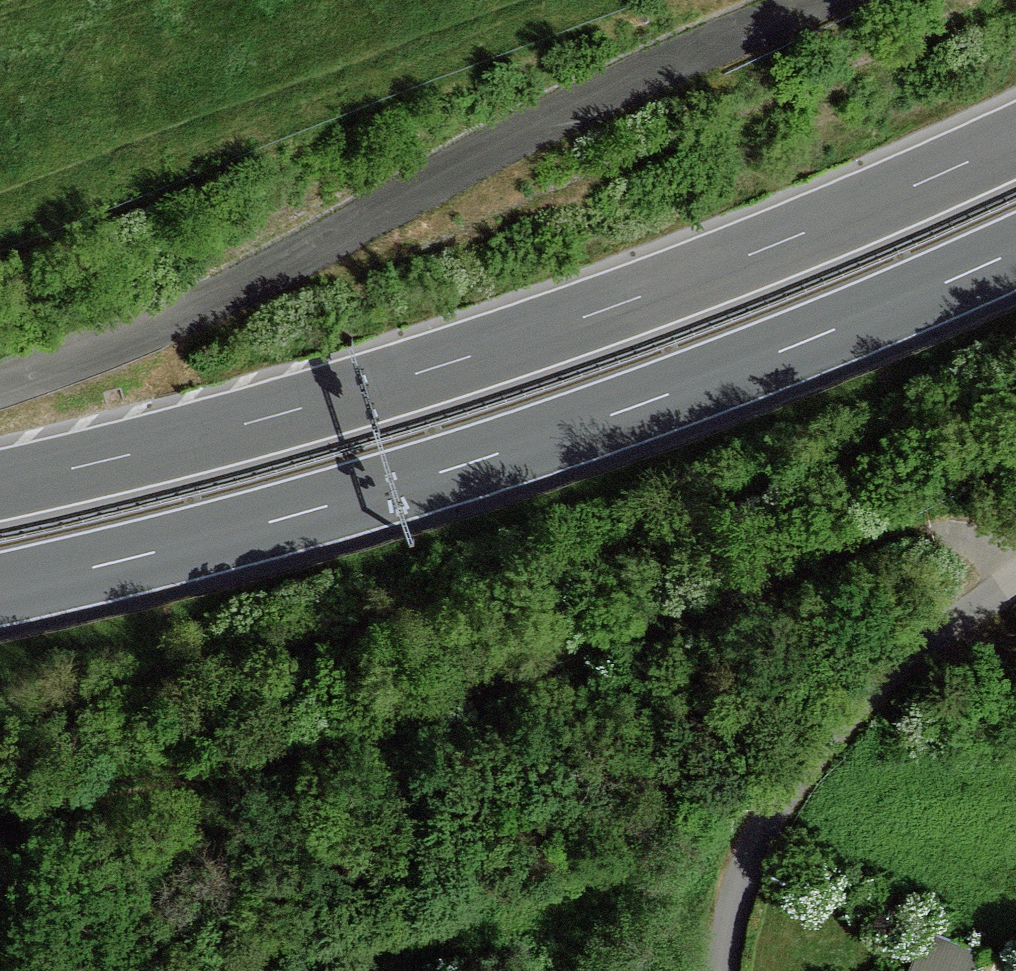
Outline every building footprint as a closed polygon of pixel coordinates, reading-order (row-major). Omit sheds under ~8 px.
[(915,970),(978,970),(989,942),(935,921),(915,970)]
